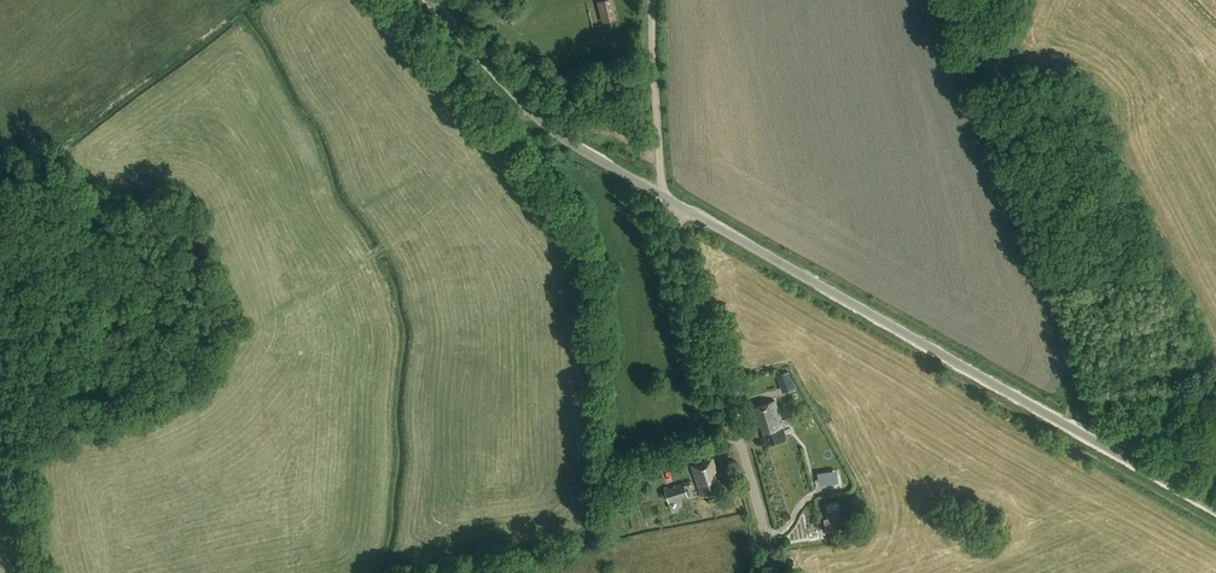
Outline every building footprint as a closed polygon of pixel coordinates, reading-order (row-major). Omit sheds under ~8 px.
[(598,1),(603,22),(617,19),(612,0),(602,0),(598,1)] [(792,368),(779,372),(784,390),(798,386),(792,368)] [(768,444),(786,438),(775,402),(750,410),(755,428),(762,426),(768,444)] [(712,473),(717,472),(713,459),(690,466),(701,497),(719,491),(712,473)] [(669,488),(668,486),(664,488),(669,503),(688,497),(685,488),(691,486),(689,480),(674,485),(674,487),(669,488)] [(840,503),(826,505),(830,533),(848,530),(846,517),(842,517),(840,503)]
